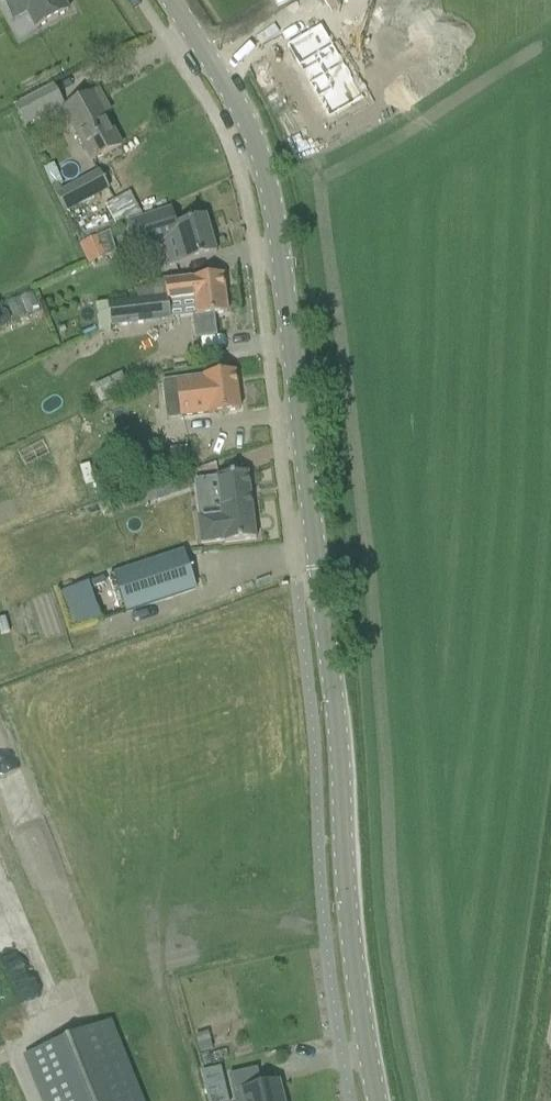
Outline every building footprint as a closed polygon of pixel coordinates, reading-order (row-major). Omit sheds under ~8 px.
[(18,17),(27,12),(36,30),(69,12),(62,0),(8,0),(18,17)] [(323,26),(287,47),(304,76),(306,75),(313,87),(311,88),(330,121),(365,101),(323,26)] [(14,106),(24,127),(63,108),(52,86),(14,106)] [(102,111),(104,110),(95,93),(64,110),(92,163),(122,147),(102,111)] [(98,171),(55,194),(65,213),(108,190),(98,171)] [(105,207),(114,227),(140,215),(129,194),(105,207)] [(129,223),(137,250),(168,241),(175,266),(216,254),(206,217),(177,226),(172,210),(129,223)] [(137,300),(107,304),(110,328),(111,328),(191,319),(194,340),(217,337),(214,316),(228,314),(223,276),(201,278),(192,279),(193,280),(179,281),(165,283),(136,292),(137,300)] [(209,415),(240,411),(235,373),(204,377),(205,377),(163,382),(166,405),(179,404),(181,419),(209,415)] [(103,402),(130,391),(123,374),(96,385),(103,402)] [(188,448),(171,450),(174,473),(191,471),(188,448)] [(217,478),(196,480),(201,518),(198,518),(201,545),(224,542),(225,545),(256,541),(248,474),(217,478)] [(169,495),(165,482),(146,489),(150,502),(169,495)] [(196,590),(184,552),(113,575),(126,613),(196,590)] [(103,578),(88,582),(90,589),(105,584),(103,578)] [(4,792),(18,788),(1,723),(0,723),(0,778),(4,792)] [(111,1023),(24,1058),(41,1100),(142,1100),(111,1023)] [(201,1074),(208,1100),(227,1100),(220,1069),(201,1074)] [(235,1100),(282,1100),(278,1084),(261,1088),(257,1070),(229,1077),(235,1100)]
